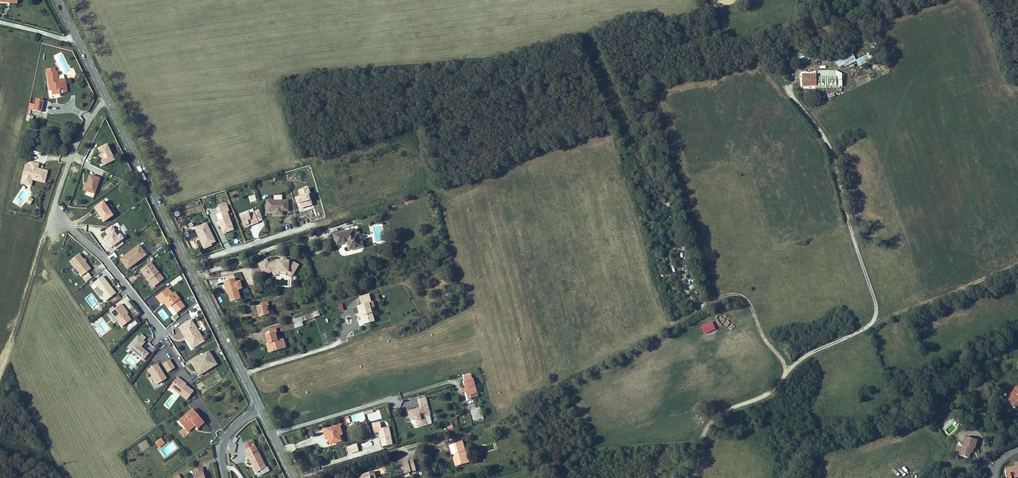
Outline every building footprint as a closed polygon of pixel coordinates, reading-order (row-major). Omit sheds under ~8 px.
[(851,51),(834,58),(839,68),(856,61),(858,67),(870,62),(867,55),(855,60),(851,51)] [(49,91),(52,90),(59,89),(59,91),(65,90),(63,82),(58,83),(58,80),(57,71),(54,72),(54,68),(46,69),(49,91)] [(837,85),(836,77),(816,77),(816,86),(837,85)] [(59,89),(52,90),(52,94),(67,92),(65,79),(58,80),(58,83),(63,82),(65,90),(59,91),(59,89)] [(41,112),(44,100),(36,98),(34,110),(41,112)] [(106,143),(97,148),(104,164),(114,159),(106,143)] [(39,164),(31,162),(30,166),(29,169),(25,168),(23,174),(26,175),(25,180),(32,182),(33,179),(45,182),(48,171),(40,169),(39,172),(37,171),(38,168),(39,164)] [(26,175),(23,174),(21,183),(31,185),(32,182),(25,180),(26,175)] [(99,178),(89,174),(83,190),(94,193),(99,178)] [(268,211),(275,211),(277,211),(277,214),(283,214),(283,210),(288,210),(288,200),(267,201),(268,211)] [(93,208),(102,225),(111,220),(109,218),(112,216),(104,202),(93,208)] [(225,204),(216,208),(218,213),(215,215),(222,233),(233,229),(225,211),(227,210),(225,204)] [(248,212),(240,215),(244,227),(258,221),(253,210),(248,212)] [(214,242),(205,223),(195,228),(199,236),(197,237),(203,249),(210,246),(209,244),(214,242)] [(111,252),(124,244),(112,226),(104,231),(107,236),(103,239),(111,252)] [(347,242),(349,249),(362,246),(361,241),(359,234),(356,234),(355,231),(346,234),(345,232),(335,234),(337,244),(347,242)] [(129,255),(140,247),(138,244),(118,258),(127,270),(128,268),(123,262),(130,257),(129,255)] [(123,262),(128,268),(146,256),(140,247),(129,255),(130,257),(123,262)] [(83,260),(79,255),(70,262),(82,276),(90,269),(85,262),(83,260)] [(289,259),(287,259),(284,259),(282,259),(279,259),(278,258),(269,262),(268,259),(259,263),(265,274),(273,270),(274,272),(279,270),(289,270),(294,272),(299,263),(290,258),(289,259)] [(162,280),(150,264),(140,272),(152,288),(162,280)] [(88,273),(82,277),(86,282),(92,277),(88,273)] [(110,286),(102,277),(94,283),(97,287),(98,287),(101,291),(102,290),(104,294),(102,295),(103,297),(105,301),(115,293),(112,289),(111,290),(109,287),(110,286)] [(236,282),(235,278),(224,281),(225,286),(226,285),(228,293),(231,302),(241,299),(238,289),(236,282)] [(167,288),(156,297),(160,304),(162,302),(165,300),(170,306),(176,313),(184,307),(179,300),(179,299),(174,293),(172,294),(167,288)] [(259,308),(260,312),(259,312),(260,316),(269,313),(267,306),(269,305),(267,302),(261,304),(262,307),(259,308)] [(363,315),(360,316),(362,324),(374,320),(372,313),(374,312),(372,307),(370,308),(369,303),(360,305),(363,315)] [(131,320),(127,315),(122,309),(123,308),(121,304),(110,312),(122,327),(131,320)] [(162,309),(158,312),(164,320),(168,317),(162,309)] [(293,324),(313,317),(312,313),(292,319),(293,324)] [(191,320),(181,326),(188,337),(185,339),(192,349),(204,341),(191,320)] [(704,334),(715,330),(712,322),(700,326),(704,334)] [(181,326),(179,328),(185,339),(188,337),(181,326)] [(271,334),(267,336),(268,338),(267,339),(268,344),(270,343),(272,351),(286,347),(283,339),(277,340),(275,333),(277,332),(276,328),(270,330),(271,334)] [(137,336),(128,347),(143,360),(148,354),(140,347),(144,342),(137,336)] [(191,364),(201,379),(219,368),(210,355),(201,361),(200,358),(191,364)] [(169,360),(162,364),(168,372),(174,368),(169,360)] [(157,364),(147,370),(157,384),(166,379),(157,364)] [(180,380),(177,377),(172,384),(175,386),(172,389),(186,400),(193,391),(184,385),(179,381),(180,380)] [(465,391),(467,399),(478,396),(473,379),(464,382),(465,387),(466,390),(465,391)] [(1014,391),(1013,390),(1007,394),(1005,392),(1000,396),(1004,402),(1005,401),(1010,405),(1011,404),(1012,405),(1014,407),(1017,404),(1017,387),(1014,391)] [(417,419),(416,420),(418,426),(426,423),(425,416),(422,407),(408,411),(411,419),(416,418),(417,418),(417,419)] [(471,410),(474,422),(483,419),(480,407),(471,410)] [(204,422),(192,409),(178,422),(185,429),(192,423),(194,425),(197,428),(204,422)] [(365,412),(368,422),(381,418),(379,410),(373,412),(372,410),(365,412)] [(382,422),(375,423),(377,432),(380,431),(380,432),(381,432),(381,434),(380,435),(383,446),(393,444),(389,427),(384,428),(382,422)] [(194,425),(192,423),(185,429),(187,432),(194,425)] [(340,435),(338,430),(337,426),(324,430),(326,437),(329,437),(331,444),(341,441),(340,435)] [(977,440),(966,436),(960,455),(969,458),(971,452),(972,448),(974,448),(974,449),(977,440)] [(161,438),(154,443),(158,448),(165,443),(161,438)] [(462,442),(450,445),(453,455),(454,455),(454,457),(453,457),(456,466),(466,463),(463,452),(464,451),(462,442)] [(955,454),(960,455),(963,444),(958,442),(955,454)] [(356,443),(347,446),(349,454),(359,451),(356,443)] [(255,446),(246,451),(257,473),(267,468),(255,446)] [(412,459),(396,464),(399,475),(416,470),(412,459)] [(1016,463),(1017,467),(1015,467),(1005,469),(1007,477),(1011,477),(1017,477),(1017,463),(1016,463)] [(202,467),(192,471),(195,477),(204,477),(203,474),(204,474),(202,467)]
